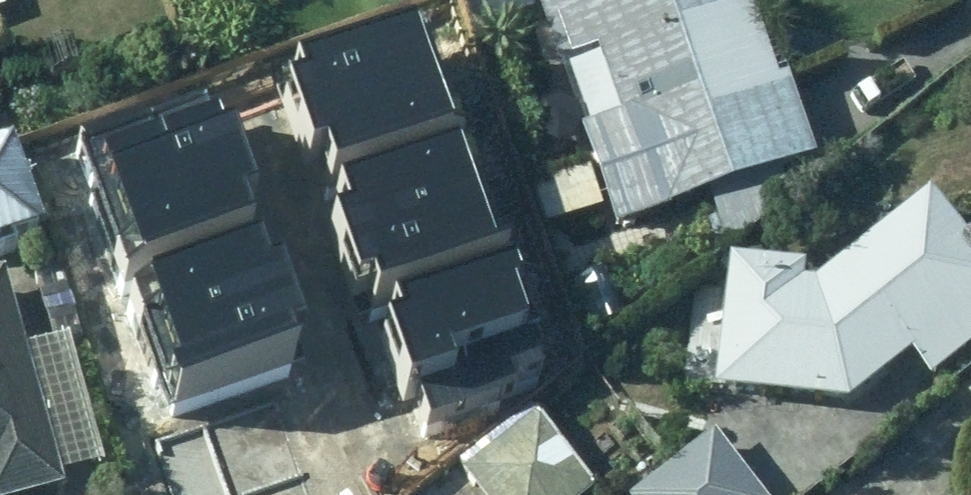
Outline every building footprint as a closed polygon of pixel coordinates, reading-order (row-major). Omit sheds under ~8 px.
[(532,10),(614,239),(811,169),(750,0),(559,0),(532,10)] [(417,3),(292,44),(334,173),(460,131),(417,3)] [(208,88),(83,130),(126,258),(251,216),(208,88)] [(460,131),(334,173),(377,301),(503,260),(460,131)] [(0,150),(0,252),(42,234),(5,148),(0,150)] [(722,272),(706,409),(835,424),(895,374),(910,391),(918,401),(970,357),(970,243),(926,189),(808,286),(780,252),(722,272)] [(251,216),(126,258),(169,387),(295,345),(251,216)] [(503,260),(377,301),(413,414),(539,374),(503,260)] [(72,492),(8,276),(0,279),(0,494),(61,494),(72,492)] [(710,439),(638,494),(753,494),(710,439)]
